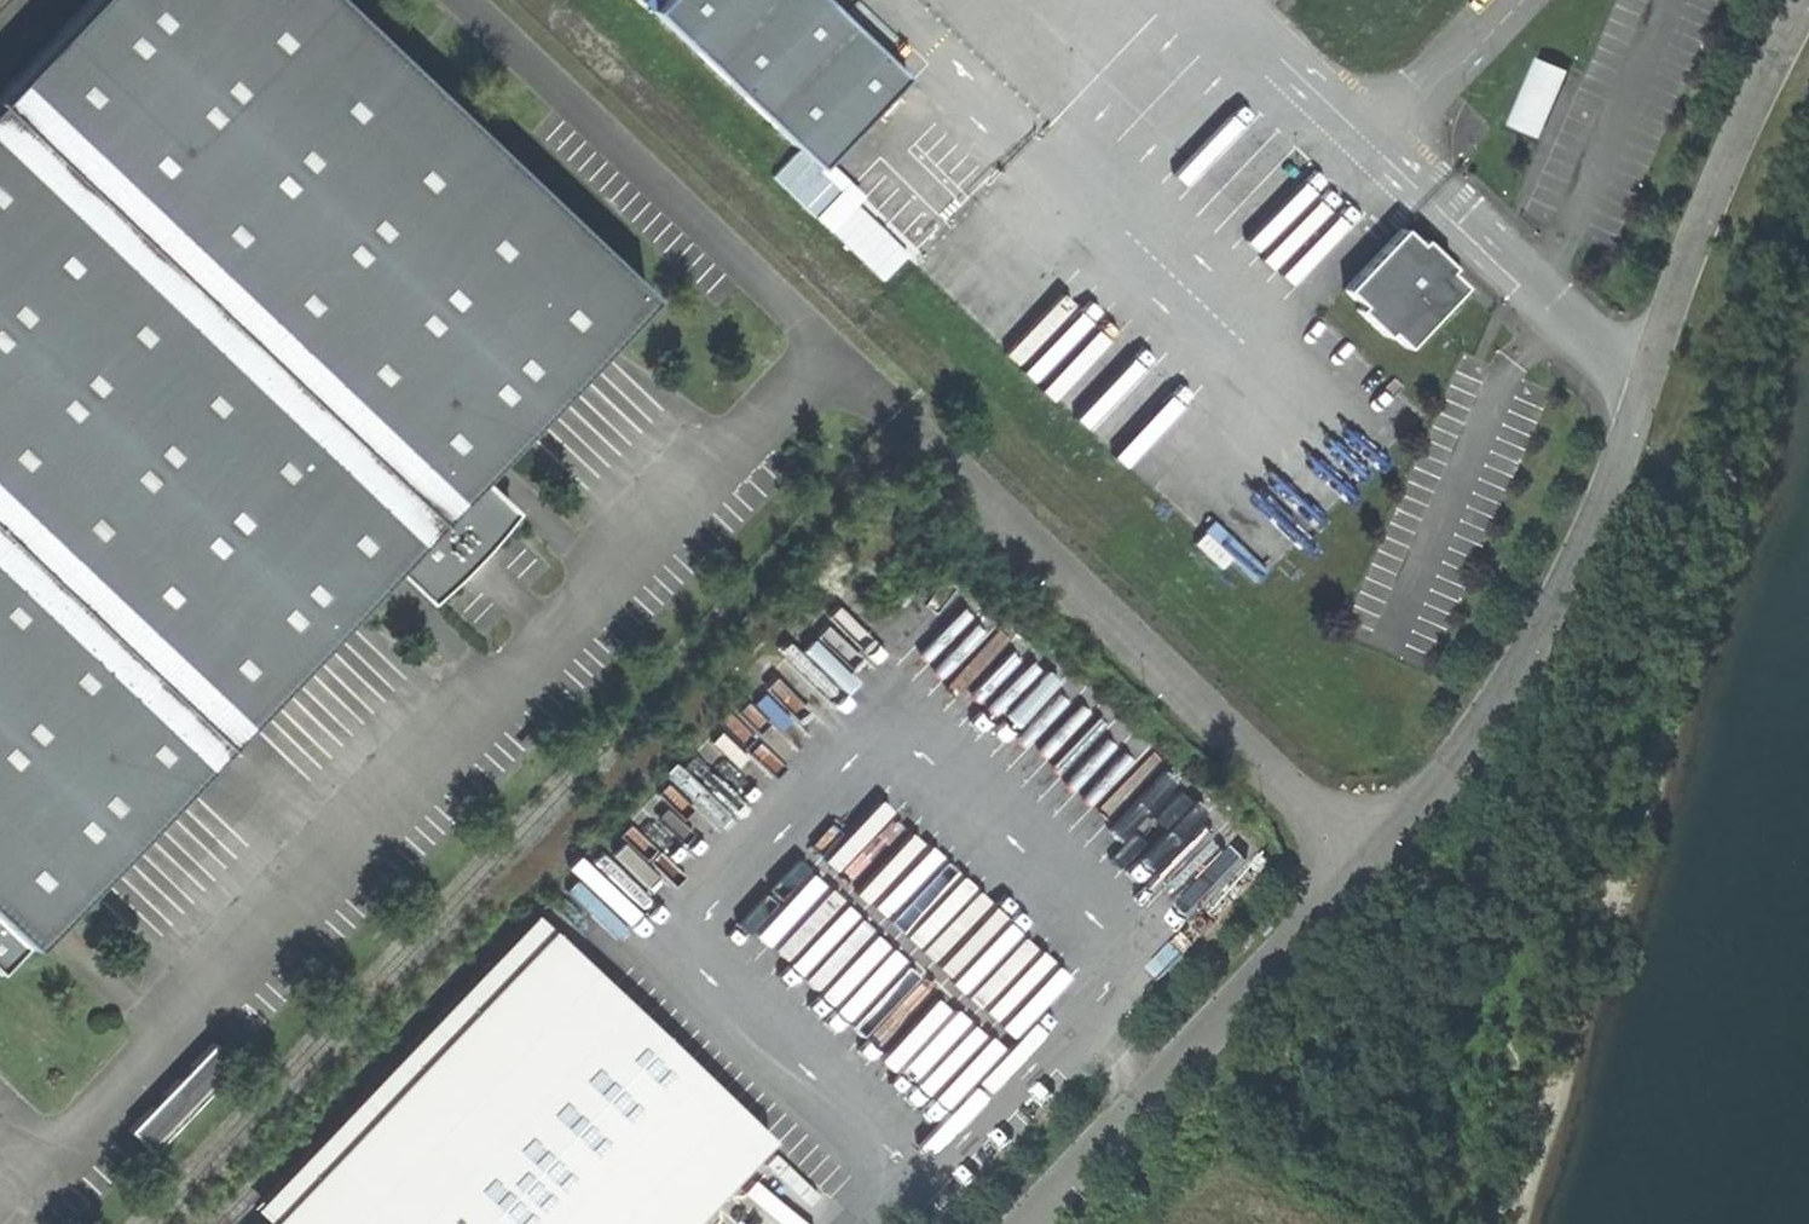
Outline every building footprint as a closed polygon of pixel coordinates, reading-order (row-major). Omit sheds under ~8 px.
[(68,893),(300,650),(381,566),(416,598),(439,580),(482,535),(502,509),(467,475),(525,416),(640,295),(333,0),(78,0),(0,81),(0,963),(68,893)] [(811,219),(837,192),(817,173),(906,79),(823,0),(664,0),(651,14),(796,150),(768,179),(811,219)] [(1510,127),(1541,140),(1571,71),(1540,58),(1510,127)] [(1404,348),(1462,288),(1401,229),(1343,290),(1359,305),(1355,310),(1383,338),(1388,333),(1404,348)] [(1207,913),(1217,922),(1270,867),(1260,858),(1207,913)] [(767,1140),(534,916),(257,1205),(262,1209),(247,1223),(687,1223),(767,1140)] [(215,1039),(130,1129),(152,1150),(237,1061),(215,1039)]
